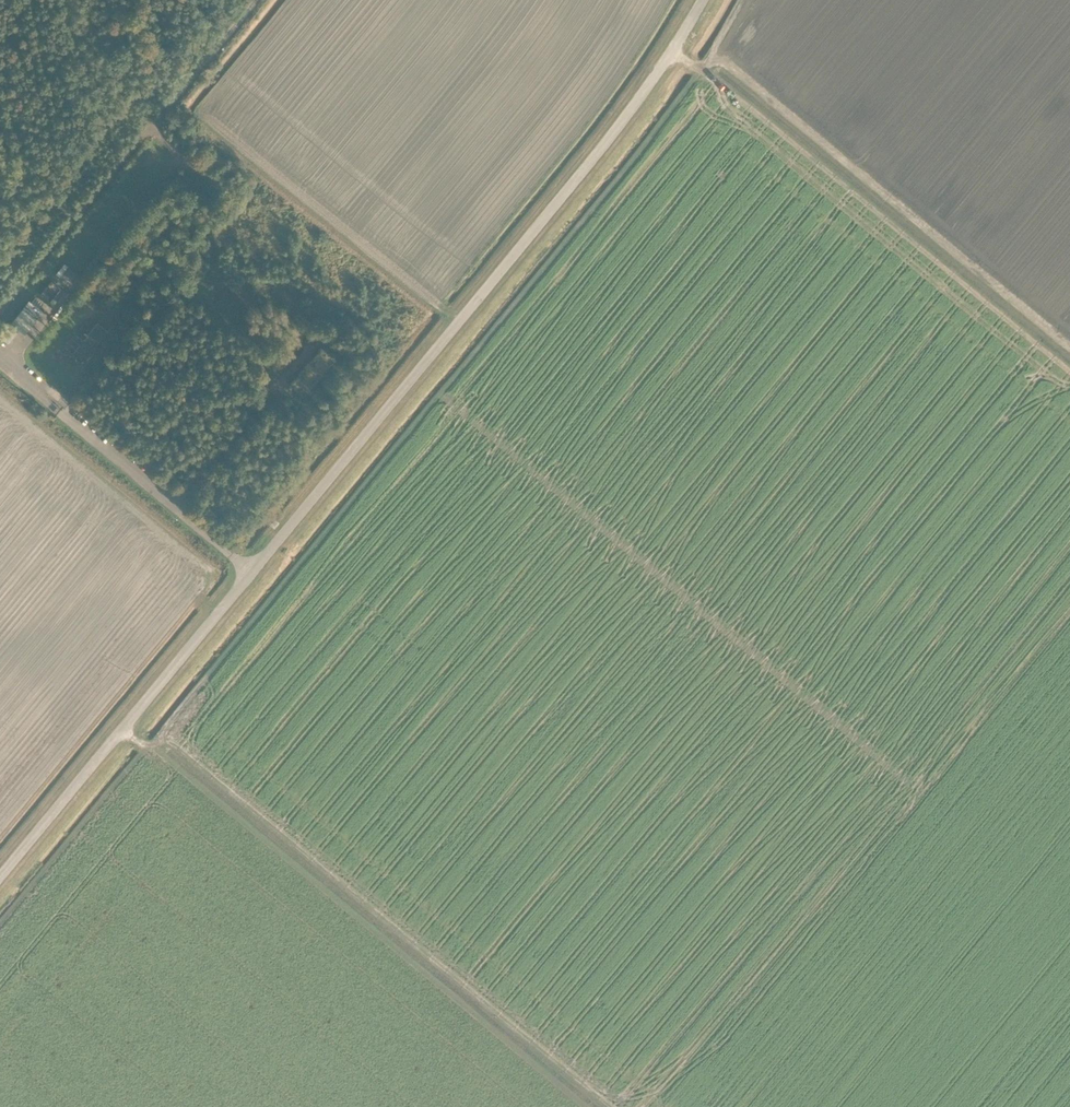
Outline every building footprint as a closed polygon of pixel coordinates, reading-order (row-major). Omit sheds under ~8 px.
[(59,290),(49,282),(39,296),(48,303),(59,290)] [(41,312),(28,301),(10,324),(23,335),(41,312)] [(84,340),(75,333),(65,346),(84,360),(107,330),(98,323),(84,340)] [(49,384),(45,388),(63,404),(68,399),(49,384)]
